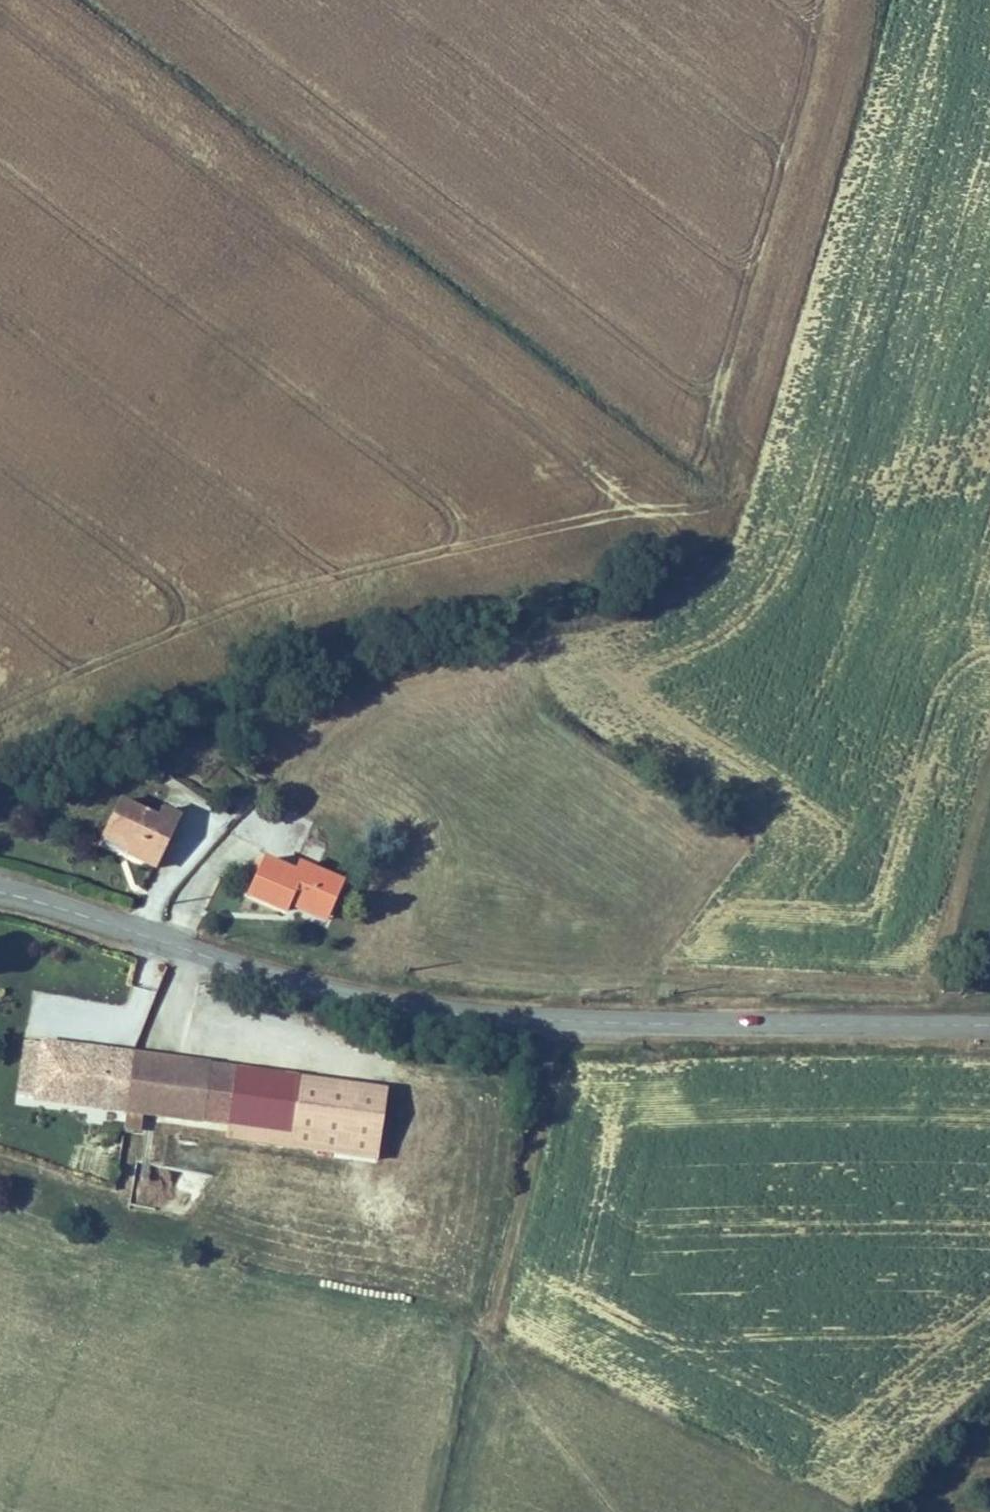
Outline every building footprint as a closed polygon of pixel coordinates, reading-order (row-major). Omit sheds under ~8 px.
[(157,816),(119,797),(100,839),(125,852),(124,855),(155,870),(181,815),(162,806),(157,816)] [(298,860),(295,869),(263,855),(245,897),(285,914),(288,907),(325,923),(344,879),(298,860)] [(234,1066),(38,1039),(38,1043),(31,1098),(31,1101),(125,1114),(141,1116),(201,1125),(201,1123),(225,1126),(234,1066)] [(15,1096),(31,1098),(38,1043),(22,1041),(15,1096)] [(386,1090),(234,1066),(225,1126),(224,1139),(377,1163),(386,1090)] [(141,1116),(125,1114),(122,1130),(139,1133),(141,1116)]
